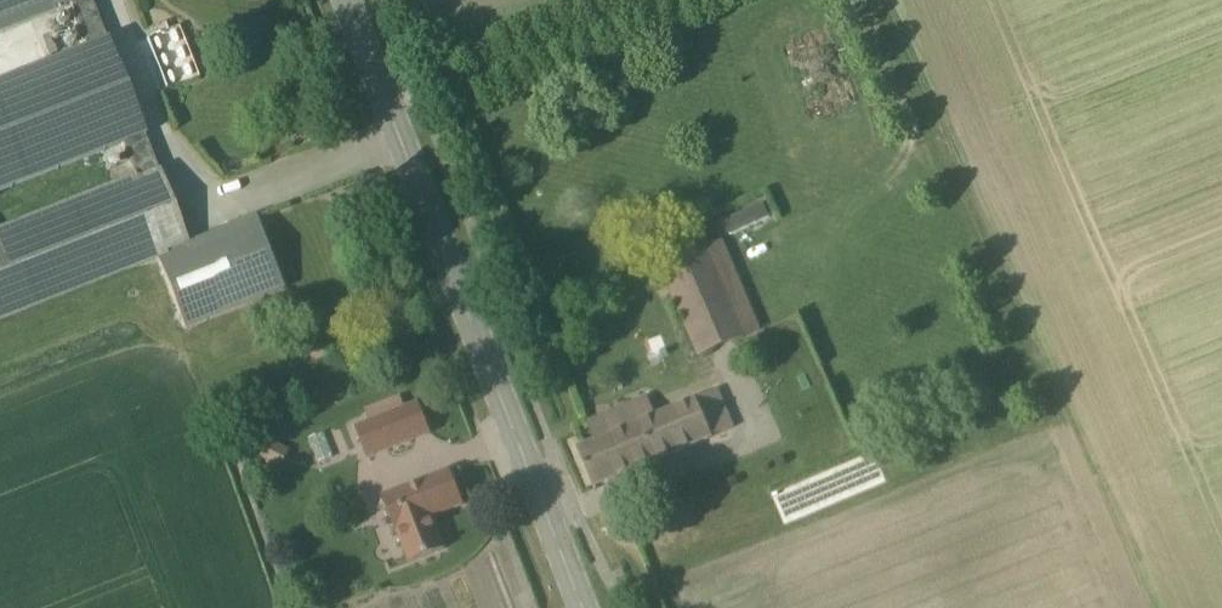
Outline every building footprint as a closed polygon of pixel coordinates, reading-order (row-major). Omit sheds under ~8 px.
[(122,141),(134,172),(157,163),(91,0),(74,0),(68,3),(87,49),(82,51),(0,83),(0,189),(122,141)] [(68,3),(74,0),(0,0),(0,31),(68,3)] [(152,72),(189,58),(180,32),(142,46),(152,72)] [(134,172),(0,225),(0,320),(167,254),(197,327),(298,287),(267,211),(188,242),(157,163),(134,172)] [(720,219),(727,234),(770,215),(763,201),(720,219)] [(700,358),(746,338),(707,247),(660,268),(700,358)] [(712,441),(698,401),(664,414),(658,417),(648,396),(588,421),(596,441),(578,448),(594,487),(712,441)] [(420,402),(406,407),(370,422),(355,427),(367,458),(432,433),(420,402)] [(284,444),(267,447),(270,466),(287,463),(284,444)] [(410,563),(444,549),(431,518),(466,503),(450,467),(382,496),(410,563)]
